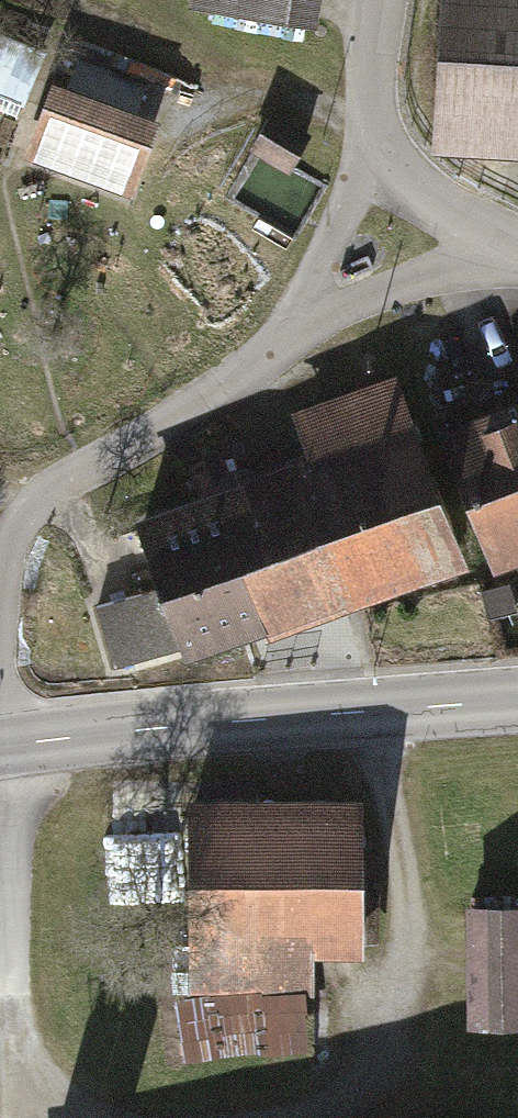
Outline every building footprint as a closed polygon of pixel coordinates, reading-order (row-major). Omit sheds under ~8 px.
[(189,9),(314,27),(318,0),(190,0),(189,9)] [(426,152),(517,158),(517,0),(436,0),(426,152)] [(26,104),(41,61),(0,47),(0,95),(26,104)] [(48,81),(21,158),(127,195),(154,117),(48,81)] [(270,114),(249,149),(288,172),(309,137),(270,114)] [(313,507),(421,470),(388,374),(280,411),(292,448),(313,507)] [(492,571),(517,561),(517,391),(434,425),(492,571)] [(91,610),(115,680),(345,602),(313,507),(292,448),(127,505),(155,588),(91,610)] [(421,470),(313,507),(345,602),(454,564),(421,470)] [(309,953),(360,953),(359,793),(180,794),(182,1060),(309,1047),(309,953)] [(517,1026),(517,899),(461,900),(464,1027),(517,1026)]
